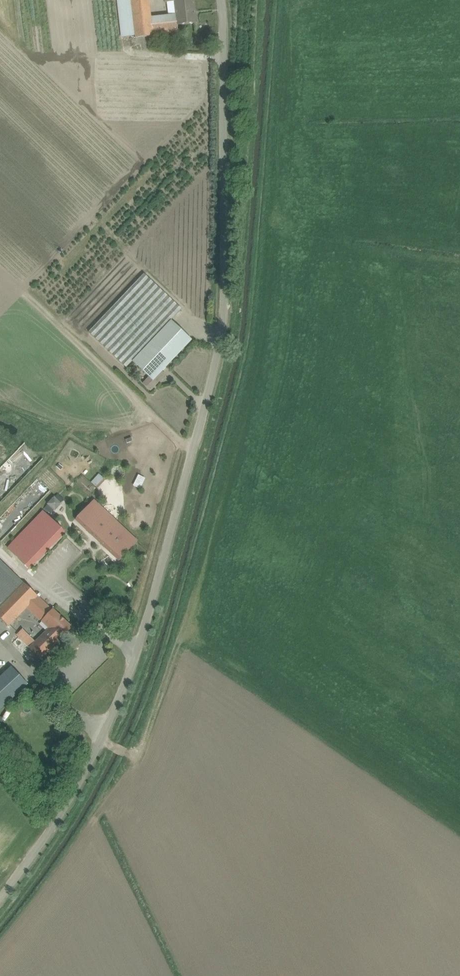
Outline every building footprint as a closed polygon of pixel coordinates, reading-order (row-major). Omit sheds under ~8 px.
[(169,34),(179,33),(178,25),(197,23),(194,0),(165,0),(165,3),(167,3),(169,15),(152,17),(149,0),(117,0),(121,37),(135,36),(135,38),(169,34)] [(127,368),(133,361),(149,377),(143,383),(151,391),(166,375),(162,371),(192,340),(172,320),(182,309),(144,273),(89,332),(127,368)] [(96,486),(104,477),(99,473),(91,481),(96,486)] [(142,488),(145,476),(138,474),(134,485),(142,488)] [(48,505),(45,508),(49,511),(51,514),(54,511),(55,512),(63,504),(61,503),(64,500),(58,494),(55,497),(47,504),(48,505)] [(80,523),(116,556),(133,538),(98,504),(80,523)] [(13,543),(8,548),(30,569),(31,567),(64,534),(42,513),(13,543)] [(9,626),(27,609),(39,596),(24,581),(23,582),(0,561),(0,617),(9,626)] [(44,620),(42,621),(49,628),(36,641),(30,647),(41,658),(72,627),(65,620),(39,596),(27,609),(40,620),(42,618),(44,620)] [(12,666),(0,677),(0,711),(29,684),(12,666)]
